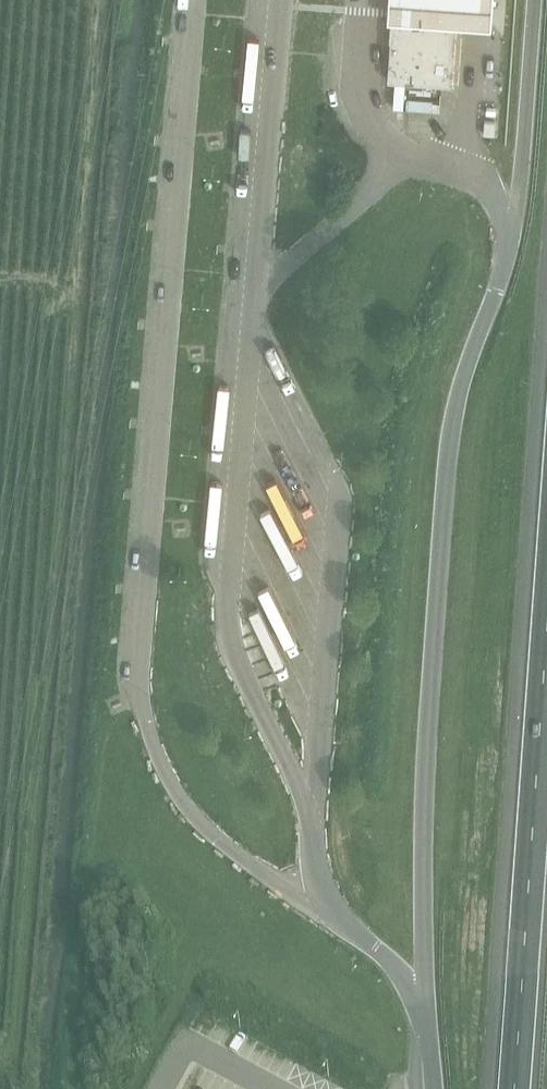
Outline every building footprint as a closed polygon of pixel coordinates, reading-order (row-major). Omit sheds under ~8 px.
[(393,16),(458,21),(457,24),(477,25),(491,26),(493,0),(390,0),(389,15),(389,19),(393,20),(393,16)] [(393,20),(389,81),(396,81),(394,110),(405,111),(407,82),(443,84),(453,85),(457,24),(458,21),(393,16),(393,20)] [(485,122),(484,135),(494,136),(495,123),(485,122)]
